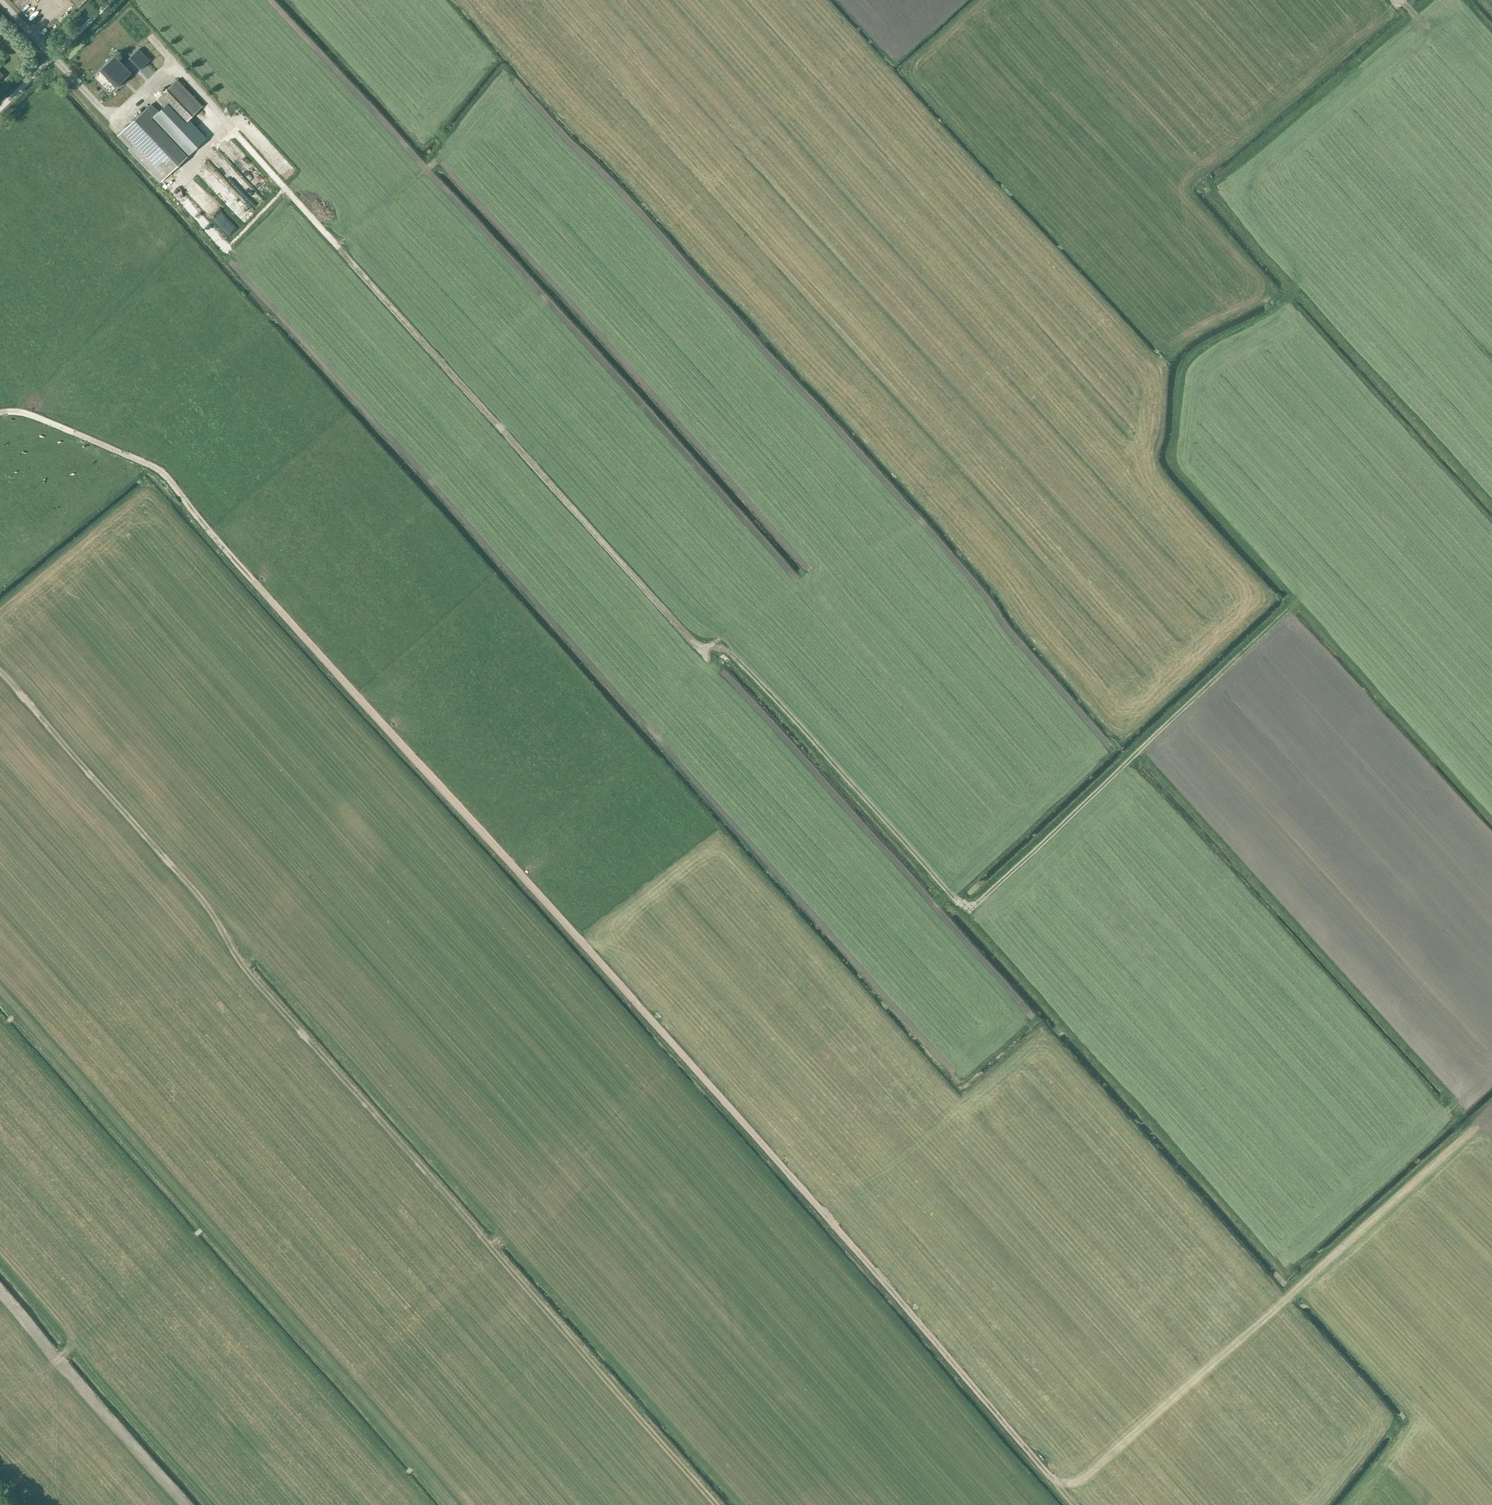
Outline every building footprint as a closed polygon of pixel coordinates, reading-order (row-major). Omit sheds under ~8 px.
[(86,0),(69,0),(77,8),(86,0)] [(138,49),(128,59),(139,70),(150,61),(138,49)] [(99,71),(115,88),(131,73),(115,56),(97,73),(99,71)] [(202,106),(177,80),(156,100),(164,108),(159,112),(151,104),(118,136),(161,181),(206,138),(188,120),(202,106)] [(234,110),(245,122),(252,116),(241,104),(234,110)] [(211,203),(209,205),(231,229),(239,221),(214,194),(208,200),(211,203)]
